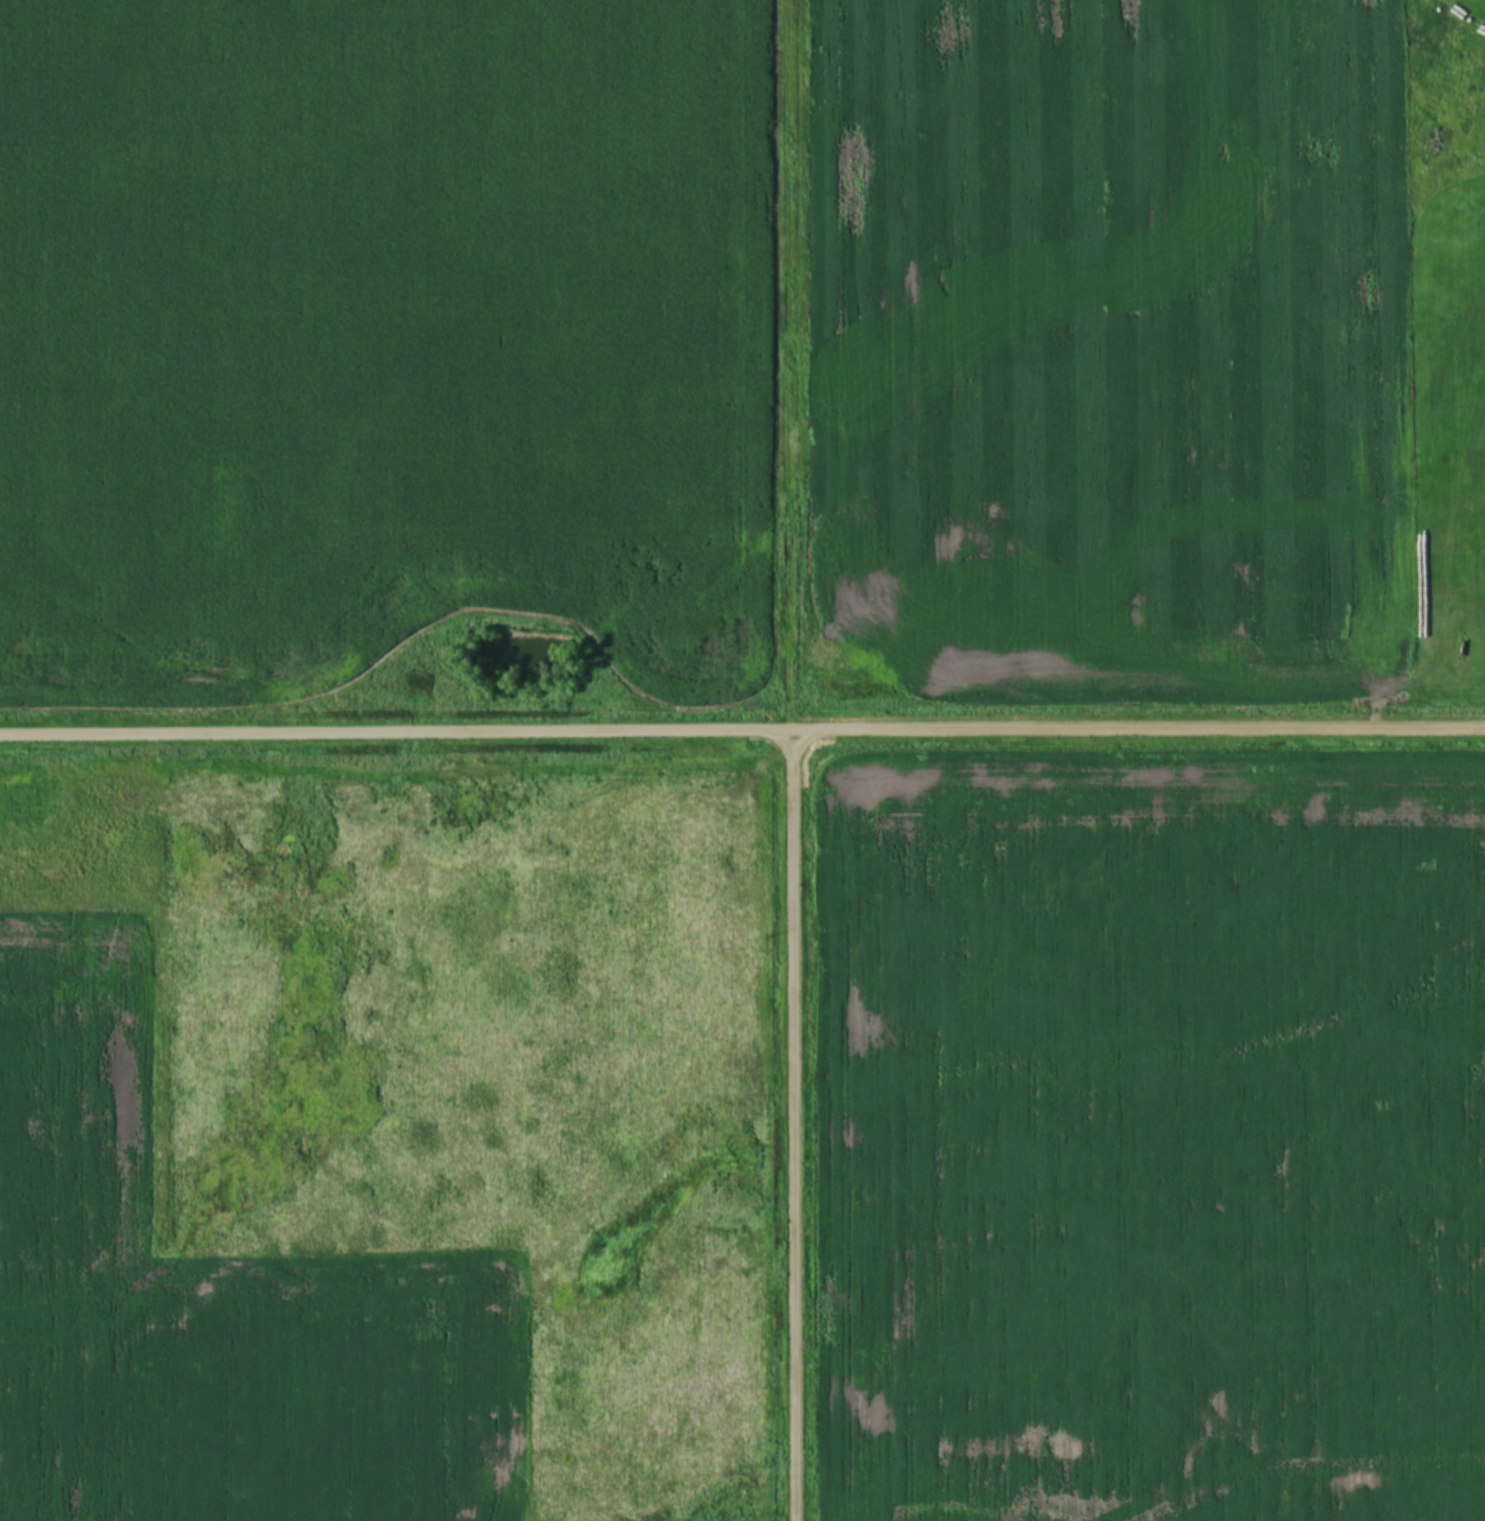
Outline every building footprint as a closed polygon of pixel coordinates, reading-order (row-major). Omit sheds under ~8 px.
[(1439,121),(1456,121),(1456,110),(1439,110),(1439,121)]
